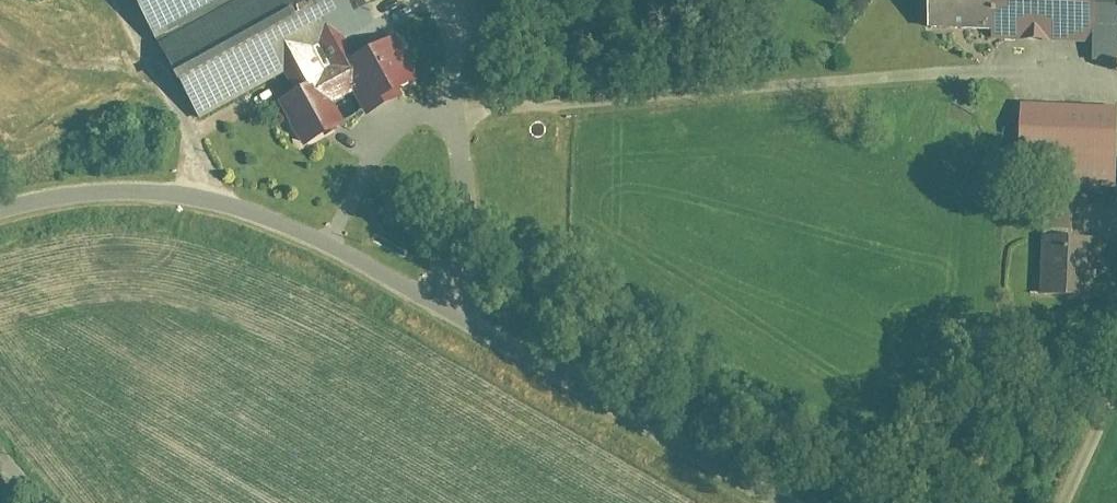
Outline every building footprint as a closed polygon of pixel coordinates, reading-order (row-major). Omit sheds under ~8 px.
[(198,123),(375,28),(360,0),(352,0),(342,5),(340,0),(132,0),(198,123)] [(911,32),(993,34),(993,48),(1090,51),(1090,60),(1116,61),(1116,0),(912,0),(911,32)] [(395,40),(336,66),(355,109),(414,83),(395,40)] [(326,62),(275,89),(295,128),(347,101),(326,62)] [(1106,121),(1022,119),(1021,180),(1105,181),(1106,121)] [(1075,230),(1075,208),(1046,208),(1046,230),(1075,230)] [(1089,232),(1046,233),(1047,288),(1090,287),(1089,232)]
